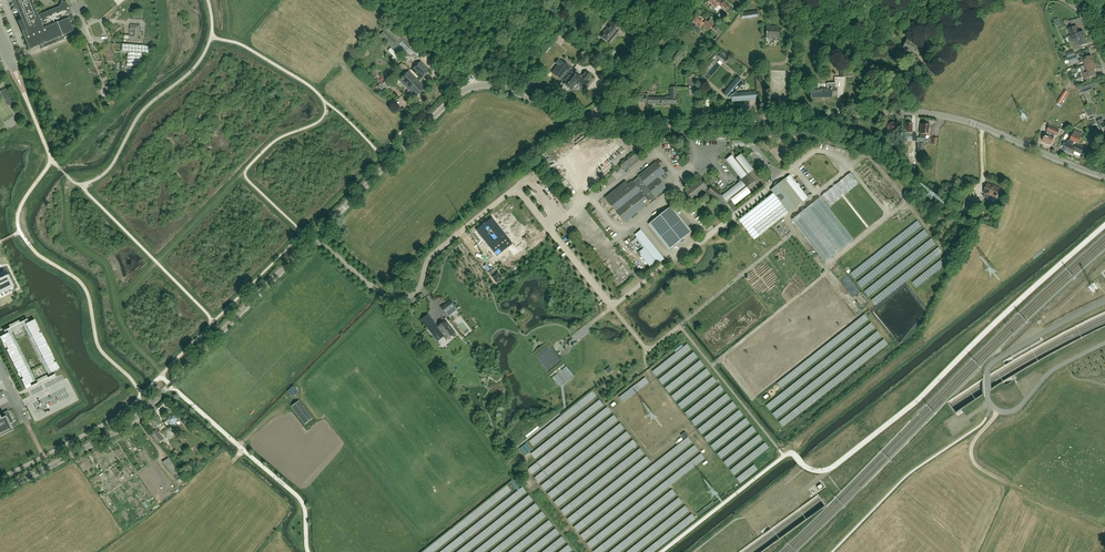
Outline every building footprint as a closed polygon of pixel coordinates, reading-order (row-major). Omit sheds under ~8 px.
[(15,10),(17,9),(22,21),(26,31),(22,32),(29,49),(40,45),(42,49),(41,49),(42,49),(64,40),(64,39),(63,36),(73,31),(69,21),(73,20),(74,21),(74,20),(67,3),(62,1),(62,0),(61,1),(59,7),(38,15),(31,0),(11,0),(15,10)] [(708,2),(712,5),(711,7),(714,10),(715,8),(716,9),(718,6),(719,6),(720,6),(721,7),(726,11),(728,9),(730,6),(723,1),(721,4),(717,0),(710,0),(708,2)] [(758,11),(741,13),(742,20),(759,17),(758,11)] [(375,20),(380,26),(386,20),(380,14),(375,20)] [(586,27),(594,30),(598,20),(590,16),(586,27)] [(712,26),(700,16),(698,18),(697,17),(692,22),(695,25),(693,28),(697,32),(699,28),(700,29),(702,26),(708,31),(712,26)] [(615,35),(620,29),(612,22),(600,37),(608,43),(614,35),(615,35)] [(717,23),(713,28),(720,34),(724,29),(717,23)] [(140,25),(130,24),(129,41),(139,42),(140,25)] [(416,51),(390,25),(380,35),(406,61),(416,51)] [(779,39),(779,27),(766,26),(765,38),(779,39)] [(1071,36),(1068,37),(1070,43),(1073,42),(1085,37),(1083,32),(1078,33),(1078,31),(1076,26),(1068,29),(1070,34),(1071,33),(1072,36),(1071,36)] [(914,52),(917,44),(921,46),(924,40),(919,38),(918,42),(913,40),(914,39),(908,36),(903,47),(914,52)] [(1085,37),(1073,42),(1076,50),(1085,47),(1084,45),(1087,44),(1085,37)] [(149,46),(123,44),(122,51),(129,52),(127,66),(140,67),(142,53),(148,53),(149,46)] [(722,53),(718,57),(725,63),(728,59),(722,53)] [(1070,64),(1078,60),(1077,57),(1079,56),(1078,55),(1068,59),(1070,64)] [(1093,62),(1091,55),(1082,59),(1079,60),(1080,63),(1083,62),(1085,65),(1093,62)] [(588,80),(591,76),(586,72),(582,77),(572,69),(571,71),(569,70),(570,68),(562,61),(561,62),(558,60),(555,63),(558,65),(552,73),(563,81),(562,82),(571,90),(576,84),(577,85),(579,83),(584,88),(586,86),(587,86),(590,83),(589,83),(590,82),(588,80)] [(421,62),(412,70),(421,80),(430,71),(421,62)] [(1096,69),(1093,62),(1085,65),(1081,67),(1083,73),(1085,79),(1097,75),(1095,70),(1096,69)] [(416,97),(426,88),(409,71),(399,80),(416,97)] [(734,94),(743,83),(737,78),(723,94),(729,99),(732,96),(732,101),(756,99),(756,92),(734,94)] [(386,89),(391,84),(387,80),(382,85),(386,89)] [(676,104),(677,97),(676,97),(676,88),(670,88),(670,96),(665,96),(665,98),(648,97),(648,94),(641,94),(641,103),(647,103),(647,104),(676,104)] [(837,94),(837,88),(810,90),(811,98),(832,97),(832,94),(837,94)] [(1065,90),(1057,103),(1061,105),(1068,92),(1065,90)] [(1036,118),(1044,122),(1048,114),(1041,110),(1036,118)] [(1104,123),(1103,119),(1097,121),(1100,130),(1103,129),(1104,133),(1104,132),(1104,134),(1104,122),(1104,123)] [(1033,130),(1030,129),(1028,136),(1036,138),(1041,124),(1035,122),(1033,130)] [(912,133),(912,123),(905,123),(905,133),(903,133),(904,137),(910,137),(910,136),(912,136),(912,133)] [(897,132),(897,124),(887,124),(888,133),(893,133),(894,139),(902,138),(902,133),(901,133),(901,132),(897,132)] [(929,136),(930,126),(921,124),(920,134),(920,139),(925,139),(925,135),(929,136)] [(1054,138),(1055,134),(1057,135),(1059,131),(1049,126),(1047,131),(1046,134),(1043,141),(1043,142),(1050,145),(1050,144),(1051,145),(1054,138)] [(1078,145),(1081,137),(1083,133),(1074,130),(1070,140),(1068,141),(1067,144),(1066,143),(1063,150),(1070,153),(1070,154),(1072,155),(1072,154),(1073,154),(1075,151),(1081,154),(1083,147),(1078,145)] [(554,153),(549,155),(551,162),(557,160),(554,153)] [(625,171),(641,159),(636,153),(621,166),(625,171)] [(747,190),(757,182),(750,172),(753,170),(741,155),(736,159),(734,160),(732,156),(727,160),(740,177),(739,178),(738,179),(738,180),(738,181),(738,182),(739,183),(722,196),(726,201),(730,198),(731,200),(735,205),(750,193),(747,190)] [(648,202),(655,196),(655,197),(666,189),(658,179),(664,173),(656,162),(639,176),(639,177),(632,183),(632,182),(629,185),(626,181),(605,198),(624,222),(648,203),(648,202)] [(851,173),(830,189),(821,196),(829,207),(859,183),(851,173)] [(789,213),(808,198),(790,175),(785,179),(780,183),(771,190),(773,193),(744,216),(759,236),(789,213)] [(709,191),(700,180),(685,192),(692,200),(700,193),(702,194),(708,195),(710,194),(716,198),(720,193),(712,187),(709,191)] [(996,198),(999,189),(987,184),(984,193),(983,197),(988,198),(989,195),(996,198)] [(820,197),(800,213),(791,220),(824,262),(853,239),(820,197)] [(977,206),(968,203),(966,211),(965,214),(972,217),(973,213),(974,214),(977,206)] [(692,232),(681,218),(671,206),(648,224),(669,250),(692,232)] [(492,218),(476,230),(497,256),(513,244),(492,218)] [(943,227),(934,234),(939,241),(948,234),(943,227)] [(644,250),(639,254),(651,271),(664,261),(643,234),(636,239),(644,250)] [(498,274),(493,278),(497,283),(502,279),(498,274)] [(13,287),(7,276),(0,279),(0,294),(13,287)] [(456,310),(449,301),(441,307),(449,316),(456,310)] [(29,322),(25,324),(50,373),(54,371),(58,369),(56,366),(57,365),(56,362),(54,363),(51,356),(52,356),(51,352),(49,353),(46,347),(48,346),(46,343),(44,343),(41,337),(43,336),(41,333),(39,334),(36,327),(38,326),(36,323),(34,324),(33,320),(29,322)] [(436,334),(439,331),(447,340),(455,333),(446,322),(438,328),(435,324),(430,327),(436,334)] [(8,332),(1,336),(3,340),(1,340),(3,344),(4,343),(8,349),(6,350),(8,353),(9,353),(13,359),(11,360),(13,363),(14,363),(18,369),(16,370),(18,373),(19,372),(23,379),(21,380),(23,383),(24,382),(26,385),(24,386),(25,388),(31,385),(30,383),(33,381),(8,332)] [(552,346),(549,342),(547,343),(531,356),(549,377),(566,363),(552,346)] [(298,392),(296,389),(294,386),(288,391),(292,397),(298,392)] [(299,401),(298,402),(291,407),(305,425),(313,419),(299,401)] [(8,425),(12,423),(6,412),(0,415),(0,433),(10,428),(8,425)] [(176,423),(178,419),(175,415),(170,416),(168,421),(171,424),(176,423)] [(162,424),(156,416),(149,421),(156,429),(156,430),(151,434),(159,444),(164,439),(159,433),(160,431),(157,428),(162,424)] [(168,458),(163,462),(173,476),(176,473),(181,479),(183,477),(179,472),(168,458)]
